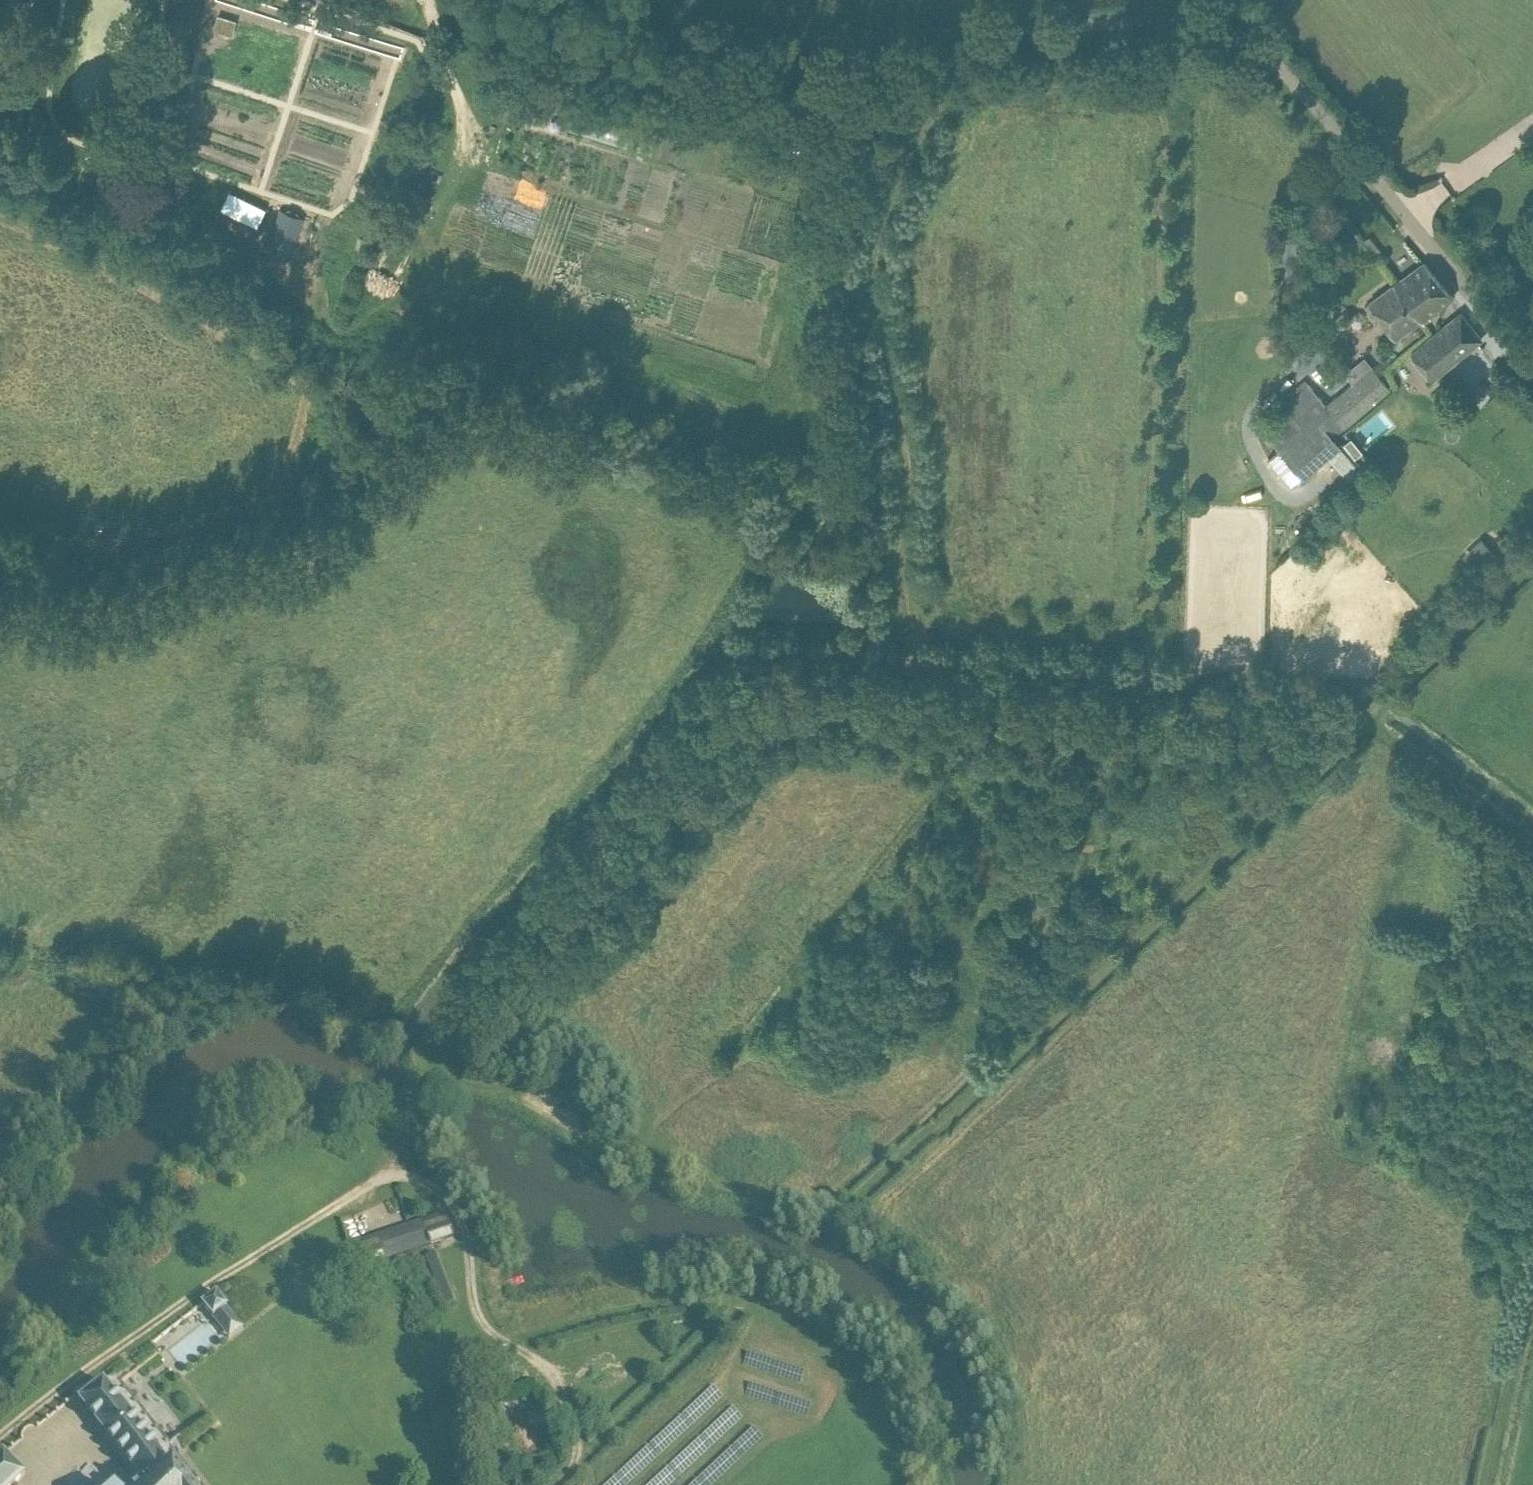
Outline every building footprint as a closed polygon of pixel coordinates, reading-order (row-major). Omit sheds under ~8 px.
[(236,19),(218,14),(214,29),(232,34),(236,19)] [(281,209),(263,253),(286,262),(287,262),(303,218),(281,209)] [(1420,320),(1454,297),(1424,262),(1398,281),(1407,291),(1403,295),(1420,320)] [(1398,281),(1370,302),(1395,337),(1420,320),(1403,295),(1407,291),(1398,281)] [(1461,313),(1412,353),(1432,379),(1481,339),(1461,313)] [(1390,389),(1372,367),(1326,405),(1308,385),(1259,425),(1278,448),(1268,457),(1291,485),(1303,475),(1305,478),(1342,444),(1335,435),(1343,427),(1390,389)] [(1351,439),(1344,445),(1355,458),(1362,453),(1351,439)] [(454,1236),(446,1212),(392,1230),(400,1254),(454,1236)] [(430,1275),(438,1303),(451,1300),(437,1246),(410,1252),(417,1278),(430,1275)] [(201,1302),(212,1316),(226,1305),(215,1291),(201,1302)] [(171,1465),(180,1458),(113,1372),(102,1380),(78,1399),(142,1482),(139,1484),(186,1484),(171,1465)] [(3,1452),(2,1451),(0,1454),(0,1484),(12,1484),(24,1473),(3,1452)] [(89,1462),(68,1484),(114,1484),(89,1462)]
